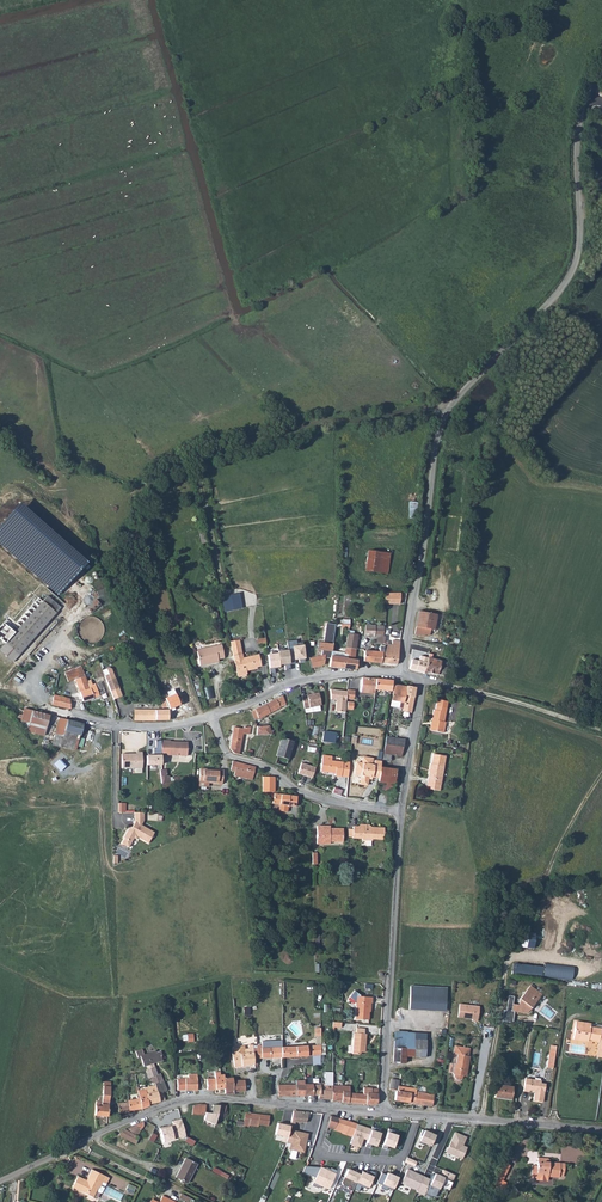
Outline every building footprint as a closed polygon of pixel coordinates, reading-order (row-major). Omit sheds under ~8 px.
[(387,574),(390,554),(368,551),(365,571),(387,574)] [(385,593),(384,604),(399,604),(400,593),(385,593)] [(18,655),(60,608),(47,596),(5,644),(18,655)] [(91,614),(101,605),(95,599),(86,608),(91,614)] [(416,626),(431,629),(435,630),(437,615),(427,613),(419,612),(416,626)] [(309,659),(311,668),(324,665),(325,658),(330,658),(331,656),(335,625),(329,624),(326,624),(323,643),(319,642),(318,650),(322,650),(321,656),(309,659)] [(384,626),(365,625),(365,636),(377,637),(377,643),(384,644),(384,641),(384,637),(383,637),(384,626)] [(431,629),(416,626),(415,634),(425,636),(425,634),(430,635),(431,629)] [(348,633),(346,647),(356,649),(358,635),(348,633)] [(383,647),(381,663),(397,665),(400,641),(392,640),(392,645),(387,645),(388,642),(384,641),(384,644),(383,647)] [(419,653),(422,654),(424,650),(427,651),(429,652),(432,645),(422,642),(419,653)] [(5,644),(0,649),(0,651),(12,662),(18,655),(5,644)] [(292,645),(294,659),(306,658),(304,644),(292,645)] [(203,650),(197,652),(200,666),(206,664),(206,662),(218,659),(224,658),(221,645),(202,649),(203,650)] [(240,646),(231,647),(233,656),(242,654),(240,646)] [(383,647),(379,646),(379,652),(364,651),(363,661),(381,663),(383,647)] [(356,649),(346,647),(344,654),(348,655),(347,659),(355,660),(356,649)] [(277,650),(277,652),(279,664),(290,663),(288,649),(277,650)] [(277,652),(267,653),(269,668),(279,666),(279,664),(277,652)] [(242,654),(233,656),(238,678),(246,676),(247,674),(246,670),(247,670),(248,668),(250,668),(250,670),(257,669),(257,667),(261,666),(258,655),(243,658),(242,654)] [(343,658),(331,656),(330,658),(329,667),(349,669),(356,669),(357,660),(355,660),(347,659),(348,655),(344,654),(343,658)] [(412,660),(410,669),(425,673),(425,672),(444,677),(448,663),(431,658),(432,655),(429,654),(427,663),(412,660)] [(83,702),(94,698),(105,693),(102,686),(96,688),(95,684),(90,686),(90,685),(92,685),(91,681),(87,682),(81,667),(81,666),(64,672),(68,682),(75,680),(79,692),(83,702)] [(115,679),(113,673),(104,676),(107,682),(115,679)] [(172,675),(164,679),(168,688),(166,689),(170,697),(172,696),(181,691),(172,675)] [(361,692),(375,694),(375,689),(376,679),(362,678),(361,692)] [(115,679),(107,682),(110,692),(119,689),(115,679)] [(376,679),(375,689),(391,691),(393,681),(376,679)] [(400,710),(402,711),(406,687),(394,685),(391,700),(400,702),(399,708),(400,708),(400,710)] [(406,687),(402,711),(411,713),(414,698),(415,688),(406,686),(406,687)] [(119,689),(110,692),(114,700),(122,697),(119,689)] [(347,692),(330,690),(331,699),(338,700),(338,702),(336,702),(335,712),(345,712),(346,699),(347,692)] [(347,690),(347,692),(346,699),(354,700),(355,691),(347,690)] [(186,700),(181,691),(172,696),(177,705),(186,700)] [(319,694),(304,697),(305,710),(321,706),(319,694)] [(266,705),(251,711),(254,720),(286,706),(282,695),(270,702),(266,705)] [(54,696),(52,706),(57,707),(71,710),(70,699),(54,696)] [(433,710),(431,720),(434,720),(432,731),(443,733),(445,722),(444,722),(448,702),(437,700),(435,710),(433,710)] [(28,732),(44,736),(49,715),(24,709),(21,721),(28,732)] [(134,710),(134,720),(153,720),(169,720),(168,710),(134,710)] [(67,720),(59,718),(53,745),(61,747),(67,720)] [(76,751),(82,724),(74,722),(67,720),(61,747),(76,751)] [(269,726),(257,726),(257,727),(256,736),(271,735),(274,730),(270,731),(269,726)] [(230,748),(234,753),(239,754),(243,733),(249,735),(251,727),(243,727),(243,729),(233,727),(230,748)] [(336,733),(323,732),(322,742),(334,743),(336,733)] [(386,737),(385,745),(403,748),(404,740),(386,737)] [(281,739),(276,756),(277,756),(288,760),(293,742),(281,739)] [(170,741),(161,740),(161,755),(187,756),(188,742),(170,742),(170,741)] [(385,745),(383,760),(390,761),(391,755),(401,757),(403,748),(385,745)] [(136,754),(121,754),(122,768),(142,768),(142,752),(136,752),(136,754)] [(430,764),(427,783),(441,785),(445,756),(433,754),(431,764),(430,764)] [(322,756),(321,771),(335,773),(335,776),(341,776),(343,763),(331,761),(332,757),(322,756)] [(380,767),(381,762),(374,761),(374,765),(372,765),(372,759),(362,757),(362,764),(356,763),(354,775),(363,776),(363,778),(360,780),(360,784),(367,785),(368,777),(379,778),(380,767)] [(232,761),(230,771),(235,772),(234,776),(252,780),(255,767),(232,761)] [(315,768),(301,763),(298,774),(312,778),(315,768)] [(378,782),(378,789),(392,791),(396,769),(380,767),(379,778),(378,782)] [(200,769),(199,782),(222,784),(223,770),(200,769)] [(274,777),(262,777),(263,792),(274,792),(275,791),(275,777),(274,777)] [(441,785),(427,783),(426,789),(440,791),(441,785)] [(270,795),(271,798),(273,798),(273,804),(280,804),(279,811),(287,812),(288,806),(295,807),(297,797),(274,794),(270,795)] [(144,812),(134,813),(134,822),(136,823),(134,825),(135,827),(134,828),(132,827),(129,828),(123,838),(124,839),(121,844),(128,848),(131,842),(130,842),(133,837),(136,839),(137,837),(148,843),(154,833),(141,825),(144,821),(158,821),(158,813),(144,812)] [(358,827),(353,827),(352,838),(362,839),(362,840),(372,840),(372,839),(382,839),(383,835),(384,835),(384,828),(370,828),(370,827),(368,825),(360,825),(358,827)] [(323,844),(323,842),(330,842),(343,842),(343,829),(330,829),(330,826),(317,826),(317,844),(323,844)] [(534,933),(519,931),(518,947),(532,949),(534,933)] [(543,967),(513,964),(512,974),(542,977),(543,967)] [(409,1010),(445,1011),(446,988),(410,986),(409,1010)] [(531,1008),(542,995),(530,986),(519,999),(518,1005),(513,1004),(514,997),(508,996),(506,1011),(503,1010),(502,1021),(512,1023),(514,1012),(518,1012),(527,1014),(530,1012),(531,1008)] [(368,1020),(369,1003),(372,1003),(372,997),(360,997),(360,995),(354,991),(349,997),(355,1002),(356,1002),(355,1019),(368,1020)] [(459,1004),(458,1017),(472,1019),(472,1021),(477,1022),(479,1006),(459,1004)] [(585,1041),(585,1039),(588,1039),(599,1041),(597,1057),(601,1058),(601,1035),(600,1034),(601,1029),(590,1027),(591,1024),(575,1022),(573,1039),(585,1041)] [(354,1033),(352,1054),(358,1054),(360,1053),(360,1052),(364,1052),(366,1034),(364,1034),(365,1029),(356,1028),(356,1033),(354,1033)] [(414,1034),(394,1033),(392,1063),(405,1063),(405,1056),(425,1058),(426,1040),(414,1040),(414,1034)] [(275,1041),(269,1041),(269,1042),(270,1058),(282,1057),(282,1047),(275,1048),(275,1041)] [(257,1048),(253,1049),(254,1064),(254,1066),(258,1065),(256,1058),(270,1058),(269,1042),(264,1042),(264,1048),(262,1048),(262,1045),(257,1046),(257,1048)] [(233,1047),(232,1054),(234,1067),(254,1064),(253,1049),(253,1045),(248,1045),(249,1049),(245,1049),(244,1046),(233,1047)] [(313,1046),(313,1056),(321,1056),(321,1045),(313,1046)] [(307,1046),(282,1047),(282,1057),(308,1056),(307,1046)] [(455,1046),(453,1054),(457,1054),(456,1064),(455,1064),(453,1074),(454,1074),(454,1076),(456,1079),(459,1080),(463,1078),(463,1076),(464,1076),(465,1073),(467,1073),(470,1056),(468,1056),(470,1048),(455,1046)] [(140,1057),(144,1067),(146,1066),(147,1069),(146,1072),(148,1079),(153,1083),(155,1083),(155,1084),(155,1086),(158,1093),(162,1092),(167,1091),(160,1073),(157,1074),(153,1063),(163,1061),(162,1059),(165,1058),(164,1054),(162,1055),(161,1051),(156,1053),(155,1051),(144,1055),(142,1049),(135,1051),(137,1058),(140,1057)] [(312,1083),(312,1092),(320,1092),(320,1096),(333,1096),(333,1084),(332,1072),(325,1072),(325,1082),(321,1081),(320,1083),(312,1083)] [(221,1073),(216,1073),(216,1074),(213,1074),(214,1077),(208,1078),(209,1088),(226,1087),(225,1077),(225,1073),(221,1073)] [(188,1079),(177,1079),(178,1090),(192,1089),(192,1090),(198,1090),(197,1074),(188,1075),(188,1079)] [(312,1083),(312,1077),(312,1076),(304,1076),(304,1077),(304,1083),(303,1093),(312,1092),(312,1083)] [(234,1077),(225,1077),(226,1087),(227,1094),(236,1094),(235,1091),(247,1090),(246,1079),(234,1080),(234,1077)] [(541,1081),(525,1078),(523,1091),(529,1092),(529,1091),(534,1091),(533,1101),(543,1102),(545,1084),(541,1083),(541,1081)] [(394,1103),(416,1106),(416,1102),(417,1096),(410,1095),(411,1089),(398,1087),(399,1082),(391,1081),(389,1091),(395,1092),(394,1103)] [(95,1104),(94,1116),(107,1117),(111,1082),(104,1082),(102,1098),(99,1098),(98,1101),(96,1101),(95,1104)] [(304,1083),(278,1083),(279,1094),(303,1093),(304,1083)] [(333,1096),(333,1098),(343,1099),(343,1100),(350,1100),(350,1091),(350,1084),(333,1084),(333,1096)] [(496,1084),(494,1098),(511,1100),(513,1087),(496,1084)] [(350,1091),(350,1100),(375,1102),(378,1099),(379,1086),(365,1085),(365,1092),(350,1091)] [(155,1086),(145,1088),(145,1089),(148,1104),(160,1102),(158,1093),(155,1086)] [(145,1089),(138,1091),(138,1095),(141,1109),(149,1106),(148,1104),(145,1089)] [(417,1096),(416,1102),(436,1105),(437,1092),(418,1089),(417,1096)] [(128,1100),(128,1103),(129,1111),(141,1109),(138,1095),(136,1096),(137,1099),(128,1100)] [(199,1112),(200,1103),(192,1102),(190,1110),(199,1112)] [(129,1111),(128,1103),(118,1103),(118,1114),(129,1111)] [(218,1114),(219,1104),(213,1105),(209,1114),(203,1114),(203,1121),(207,1121),(207,1125),(217,1126),(218,1115),(218,1114)] [(225,1106),(226,1105),(219,1104),(218,1114),(218,1115),(222,1116),(222,1115),(225,1115),(225,1114),(225,1113),(226,1113),(227,1107),(226,1107),(225,1106)] [(308,1110),(296,1109),(294,1120),(306,1120),(308,1110)] [(244,1111),(242,1120),(240,1125),(245,1125),(245,1124),(253,1125),(254,1123),(255,1112),(244,1111)] [(254,1123),(266,1125),(268,1114),(255,1112),(254,1123)] [(331,1126),(336,1128),(340,1118),(331,1115),(329,1124),(332,1125),(331,1126)] [(357,1124),(340,1118),(336,1128),(335,1131),(352,1137),(357,1124)] [(181,1119),(172,1121),(173,1125),(159,1128),(163,1142),(185,1137),(181,1119)] [(289,1122),(284,1121),(284,1123),(276,1122),(274,1133),(286,1135),(288,1130),(289,1122)] [(369,1129),(357,1124),(352,1137),(350,1142),(354,1143),(352,1147),(359,1149),(363,1139),(365,1139),(368,1130),(369,1129)] [(136,1135),(139,1131),(133,1127),(125,1131),(124,1130),(119,1134),(134,1142),(136,1138),(140,1140),(140,1139),(141,1139),(142,1140),(143,1138),(136,1135)] [(435,1134),(424,1129),(419,1141),(430,1146),(435,1134)] [(294,1131),(288,1130),(286,1135),(285,1140),(289,1141),(289,1146),(290,1148),(301,1150),(303,1149),(307,1132),(296,1130),(294,1131)] [(378,1133),(368,1130),(365,1139),(364,1143),(373,1147),(378,1133)] [(467,1136),(455,1131),(446,1152),(462,1159),(467,1147),(463,1145),(467,1136)] [(396,1136),(384,1132),(380,1145),(388,1148),(388,1147),(392,1148),(396,1136)] [(199,1160),(188,1155),(178,1173),(190,1179),(199,1160)] [(528,1168),(527,1179),(533,1180),(533,1182),(544,1182),(544,1178),(556,1179),(556,1178),(556,1175),(560,1175),(561,1175),(561,1166),(556,1166),(556,1168),(545,1167),(545,1165),(546,1163),(544,1161),(534,1160),(534,1168),(528,1168)] [(501,1162),(488,1187),(488,1188),(496,1190),(508,1166),(501,1162)] [(84,1176),(75,1172),(70,1183),(91,1192),(94,1186),(98,1188),(100,1188),(104,1180),(100,1178),(102,1172),(89,1166),(84,1176)] [(320,1167),(313,1182),(328,1189),(335,1174),(320,1167)] [(417,1191),(424,1177),(408,1169),(401,1183),(417,1191)] [(417,1191),(416,1192),(423,1195),(424,1193),(434,1198),(443,1178),(452,1182),(455,1175),(442,1169),(439,1175),(435,1173),(431,1180),(424,1177),(417,1191)] [(355,1183),(358,1176),(346,1170),(342,1178),(354,1184),(355,1183)] [(360,1172),(358,1176),(355,1183),(366,1188),(371,1178),(360,1172)] [(396,1178),(385,1173),(380,1184),(390,1189),(396,1178)] [(171,1201),(173,1198),(161,1192),(158,1199),(152,1196),(149,1197),(146,1201),(171,1201)]
